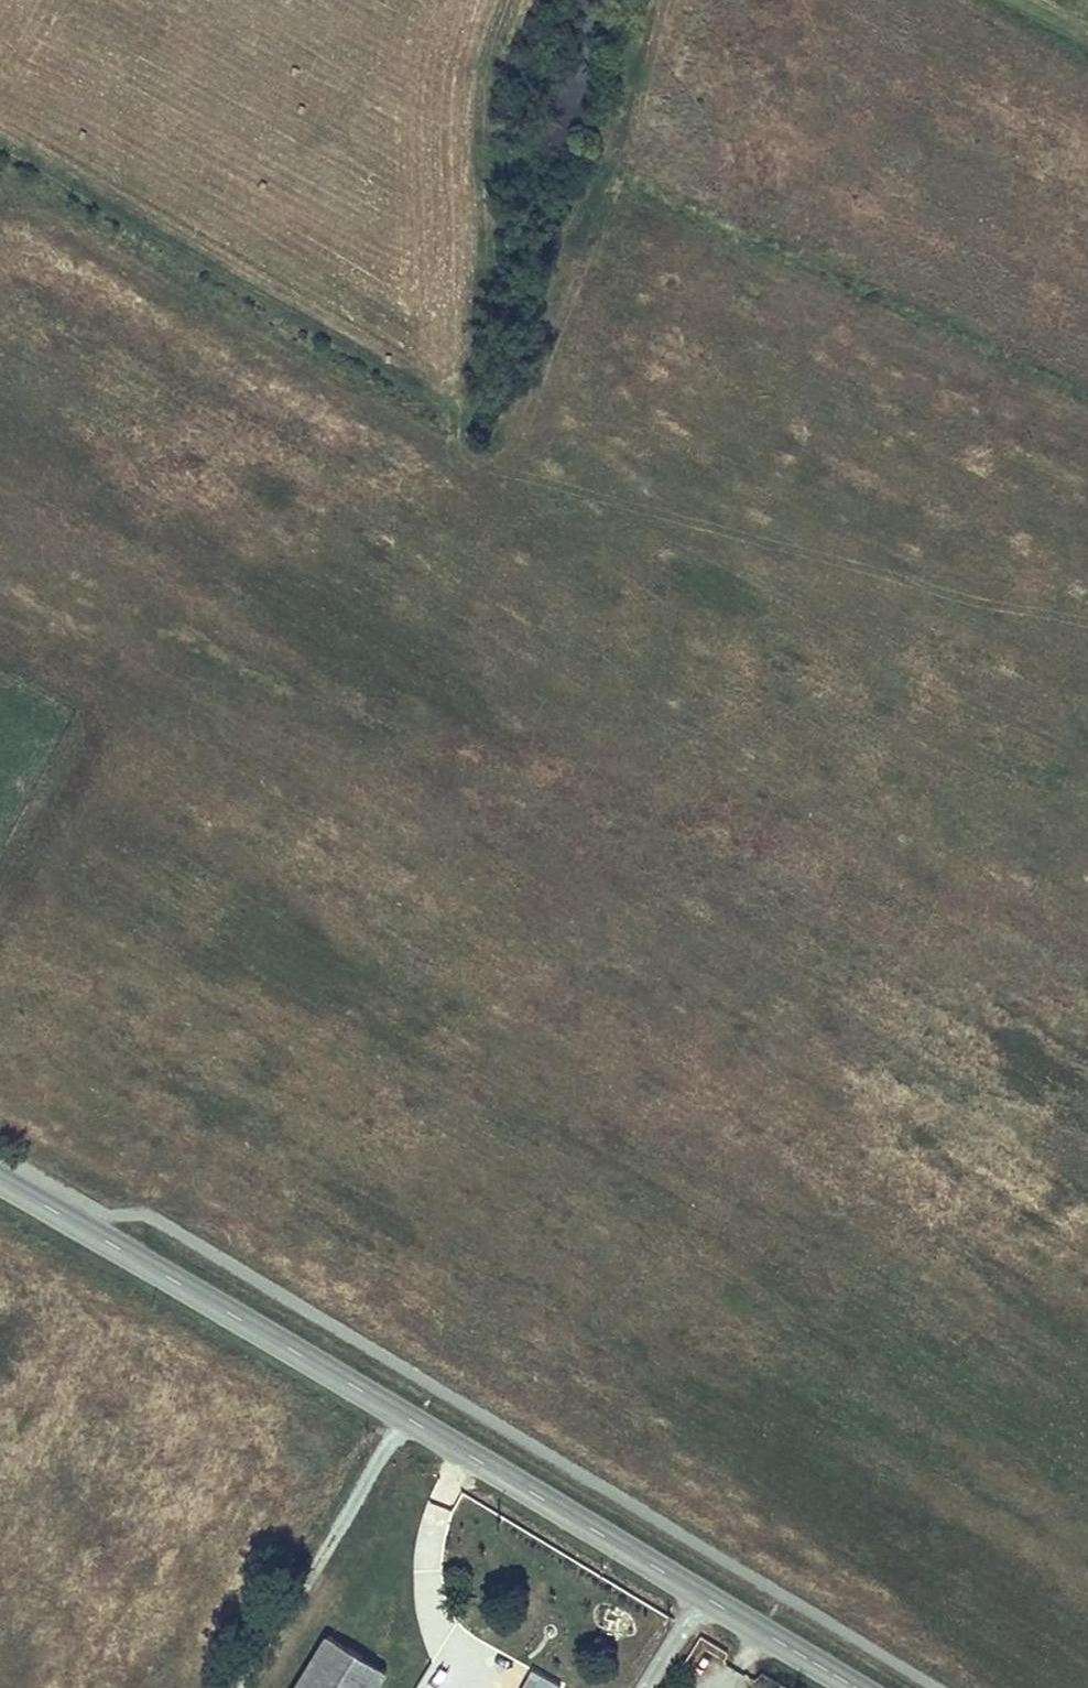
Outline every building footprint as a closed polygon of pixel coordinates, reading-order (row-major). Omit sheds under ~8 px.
[(354,1567),(363,1554),(352,1546),(344,1559),(354,1567)] [(387,1671),(328,1636),(296,1687),(376,1687),(387,1671)] [(532,1670),(522,1687),(561,1687),(562,1687),(532,1670)]
